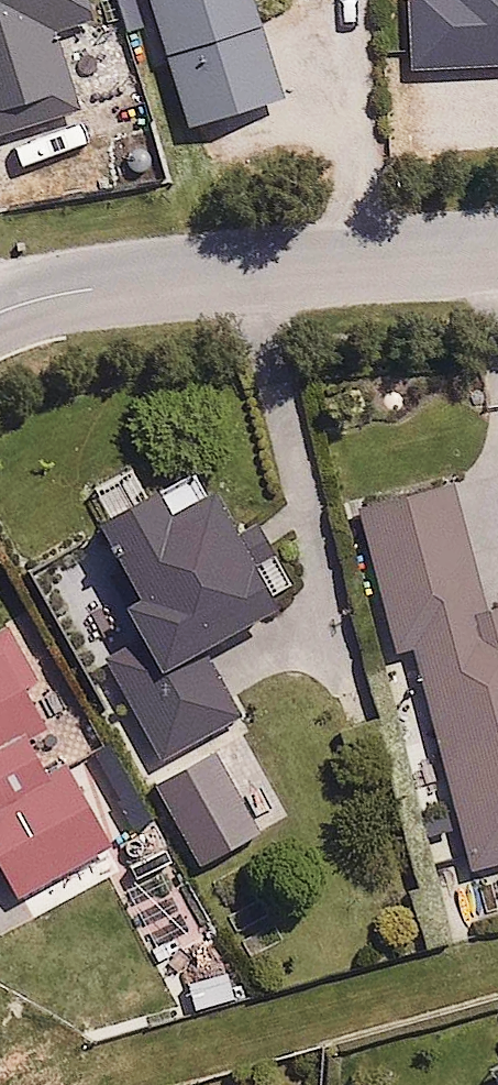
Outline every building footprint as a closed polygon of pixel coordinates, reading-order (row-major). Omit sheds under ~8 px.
[(93,117),(66,34),(103,22),(96,0),(0,0),(0,146),(93,117)] [(196,134),(293,105),(262,0),(156,0),(196,134)] [(421,85),(497,81),(497,0),(416,0),(421,85)] [(154,762),(236,717),(197,645),(271,605),(203,481),(159,505),(146,481),(88,513),(130,590),(113,599),(132,633),(95,653),(154,762)] [(463,869),(497,860),(497,602),(481,606),(449,481),(354,504),(390,650),(408,646),(463,869)] [(12,896),(109,841),(61,755),(42,766),(25,736),(42,726),(21,687),(31,681),(1,628),(0,629),(0,875),(12,896)] [(212,753),(152,786),(198,868),(258,835),(212,753)]
